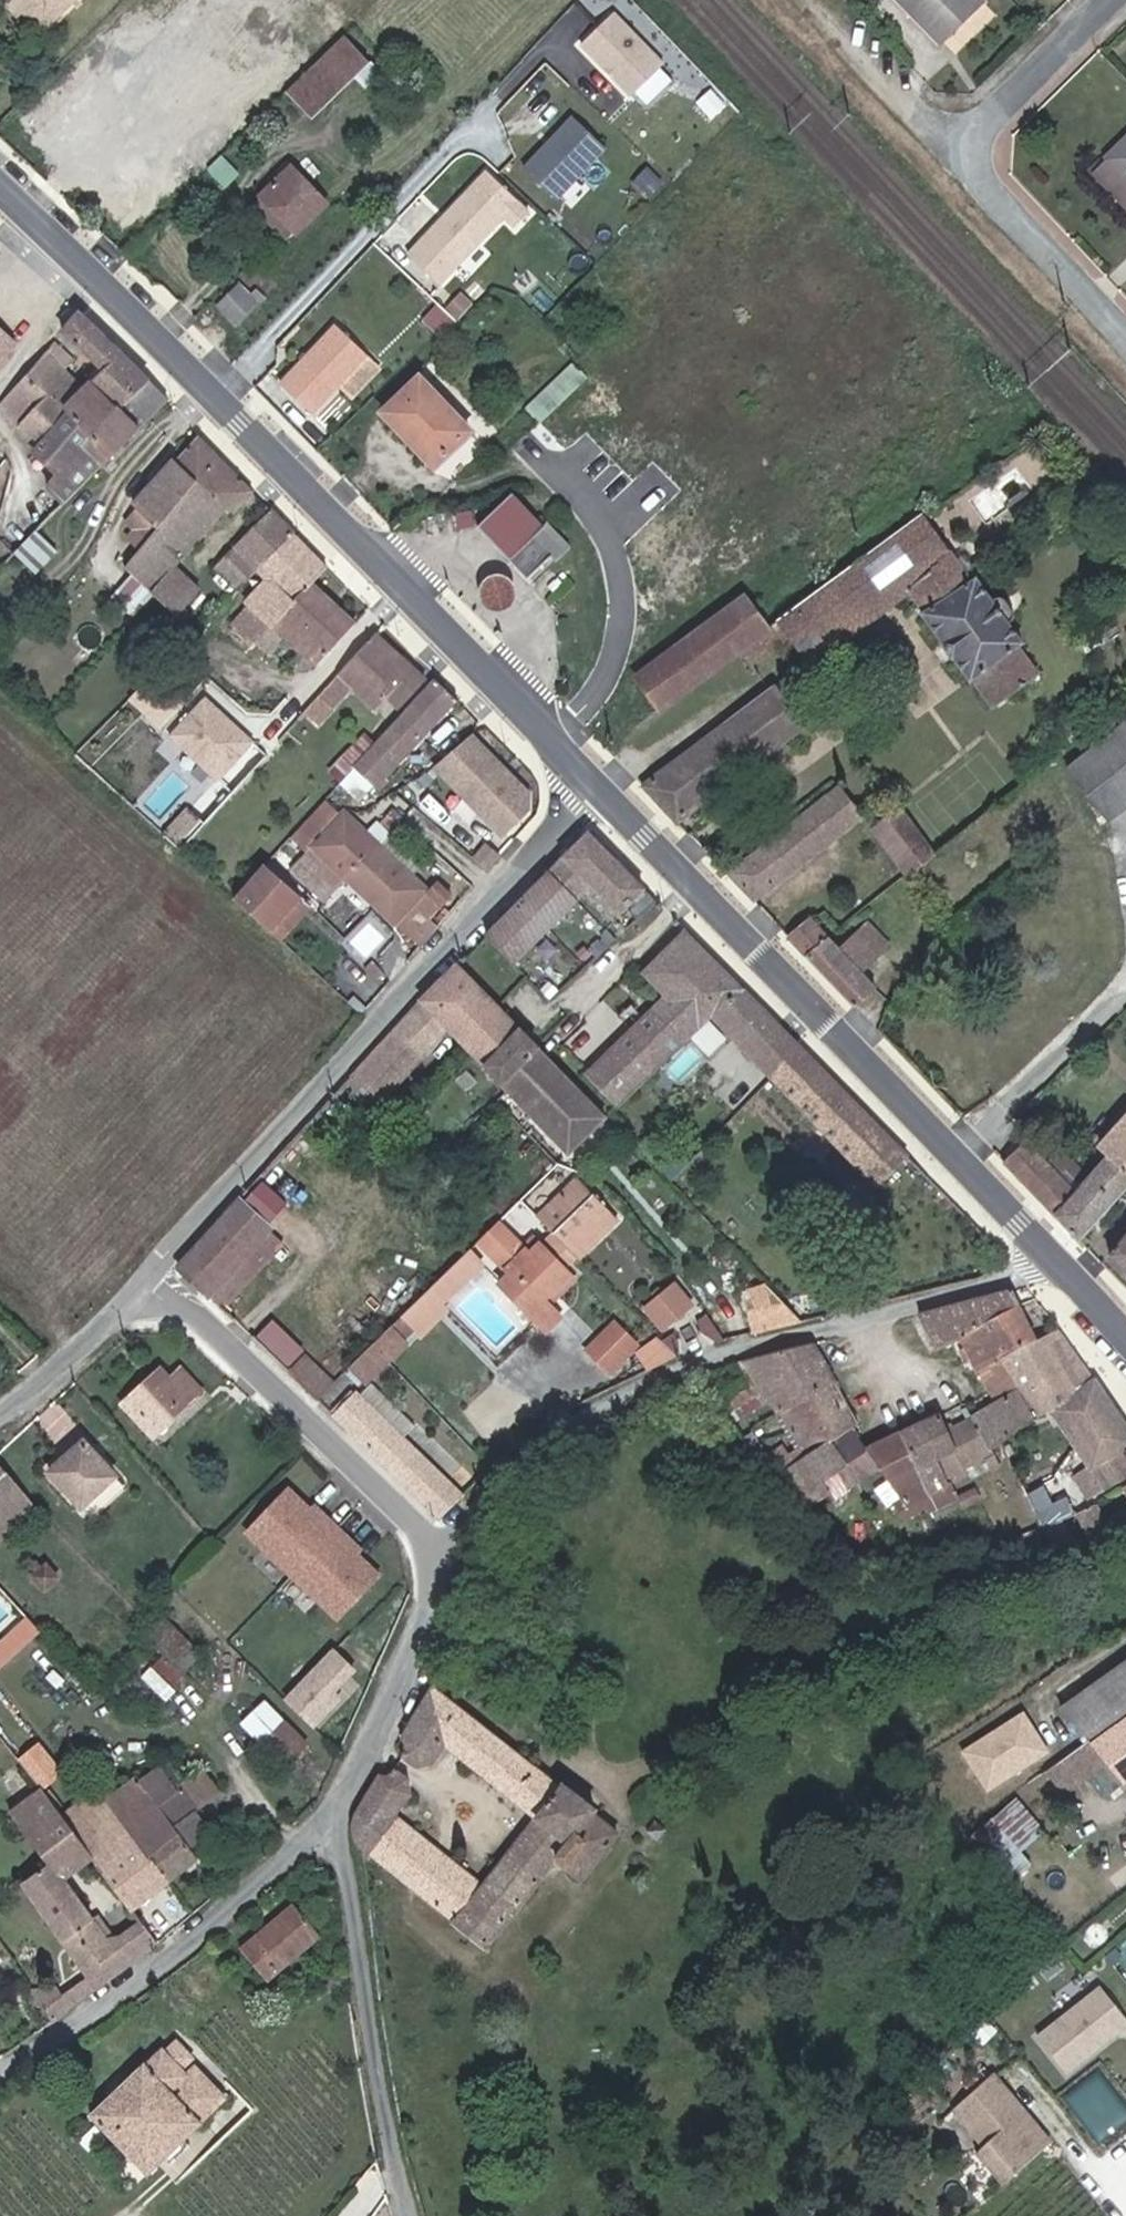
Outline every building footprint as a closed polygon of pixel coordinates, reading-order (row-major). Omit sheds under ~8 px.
[(24,12),(30,5),(52,26),(76,0),(11,0),(24,12)] [(927,20),(938,10),(955,29),(985,0),(907,0),(927,20)] [(955,29),(938,10),(927,20),(944,39),(955,29)] [(663,63),(614,12),(580,45),(630,97),(663,63)] [(371,60),(347,36),(292,91),(292,92),(316,115),(371,60)] [(716,94),(702,80),(683,97),(697,112),(716,94)] [(606,149),(571,117),(521,167),(557,201),(606,149)] [(439,146),(431,139),(421,150),(429,158),(439,146)] [(1120,160),(1104,175),(1125,197),(1125,167),(1120,160)] [(649,173),(636,161),(622,177),(635,189),(649,173)] [(333,202),(293,162),(277,178),(282,183),(269,197),(286,215),(283,220),(283,230),(290,236),(298,237),(333,202)] [(506,218),(470,186),(404,255),(440,289),(506,218)] [(257,292),(245,281),(223,303),(244,323),(271,294),(263,286),(257,292)] [(447,313),(429,297),(414,313),(430,328),(447,313)] [(126,405),(152,379),(83,312),(67,331),(104,368),(94,380),(122,409),(126,405)] [(368,359),(333,326),(277,383),(312,417),(368,359)] [(78,360),(61,338),(51,349),(71,369),(78,360)] [(26,423),(44,439),(68,411),(86,389),(69,371),(71,369),(51,349),(4,403),(20,427),(26,423)] [(482,429),(429,377),(395,411),(447,464),(482,429)] [(170,397),(152,379),(126,405),(145,424),(167,400),(170,397)] [(94,380),(86,389),(68,411),(95,437),(88,445),(105,463),(145,424),(126,405),(122,409),(94,380)] [(105,463),(88,445),(95,437),(68,411),(44,439),(37,448),(58,469),(12,520),(0,533),(0,539),(15,554),(26,543),(45,524),(105,463)] [(205,483),(165,530),(132,569),(135,572),(159,595),(183,567),(235,507),(243,513),(261,494),(205,437),(181,462),(205,483)] [(140,506),(165,530),(205,483),(181,462),(140,506)] [(560,535),(522,496),(488,530),(538,582),(563,557),(569,563),(584,548),(566,530),(560,535)] [(965,571),(916,505),(770,616),(780,629),(802,656),(896,586),(983,702),(1028,667),(1010,641),(1014,638),(999,618),(1005,613),(1006,605),(991,588),(982,591),(968,572),(965,571)] [(265,567),(299,532),(280,512),(224,570),(244,589),(255,577),(265,567)] [(65,545),(45,524),(26,543),(46,563),(65,545)] [(315,548),(299,532),(265,567),(278,578),(283,582),(315,548)] [(333,566),(315,548),(283,582),(278,578),(267,590),(291,612),(319,581),(333,566)] [(183,567),(159,595),(170,604),(194,577),(183,567)] [(141,614),(159,595),(135,572),(118,590),(141,614)] [(487,573),(480,600),(509,607),(515,579),(487,573)] [(206,589),(194,577),(170,604),(181,615),(206,589)] [(361,622),(319,581),(291,612),(258,647),(240,667),(224,684),(236,696),(291,636),(322,665),(361,622)] [(239,629),(258,647),(291,612),(267,590),(255,602),(260,607),(240,628),(239,629)] [(728,647),(760,624),(735,593),(628,675),(651,705),(728,647)] [(770,616),(760,624),(728,647),(739,660),(780,629),(770,616)] [(258,647),(239,629),(221,649),(240,667),(258,647)] [(432,676),(382,632),(355,663),(311,712),(323,722),(357,684),(382,707),(395,693),(401,686),(413,697),(432,676)] [(464,698),(443,676),(383,742),(348,780),(365,797),(382,779),(387,783),(428,739),(464,698)] [(407,704),(413,697),(401,686),(395,693),(407,704)] [(809,728),(779,688),(775,691),(648,787),(683,823),(809,728)] [(256,744),(208,698),(173,735),(220,781),(256,744)] [(1077,766),(1120,820),(1125,815),(1125,726),(1077,766)] [(383,742),(373,731),(330,777),(341,788),(348,780),(383,742)] [(460,732),(425,765),(491,831),(517,806),(517,790),(460,732)] [(873,816),(848,784),(793,827),(733,874),(761,902),(792,878),(873,816)] [(946,852),(901,794),(873,816),(916,877),(946,852)] [(337,813),(321,798),(286,837),(301,851),(337,813)] [(193,821),(177,807),(153,834),(169,848),(193,821)] [(368,852),(400,882),(379,905),(421,947),(440,925),(431,916),(443,903),(413,874),(381,844),(345,809),(341,813),(306,852),(299,859),(333,890),(347,875),(368,852)] [(656,895),(591,828),(490,929),(517,955),(593,879),(619,908),(626,902),(637,913),(656,895)] [(426,861),(394,830),(381,844),(413,874),(426,861)] [(368,852),(347,875),(379,905),(400,882),(368,852)] [(486,864),(477,856),(469,864),(479,872),(486,864)] [(323,901),(333,890),(299,859),(289,869),(323,901)] [(275,941),(306,906),(272,875),(240,910),(275,941)] [(845,947),(818,917),(797,939),(865,1007),(884,989),(873,976),(883,966),(868,951),(864,955),(852,942),(845,947)] [(652,1003),(684,1035),(710,1010),(750,1051),(780,1021),(735,976),(685,925),(642,968),(663,991),(652,1003)] [(481,1054),(507,1081),(524,1064),(519,1058),(536,1041),(459,960),(423,996),(370,1054),(281,1153),(181,1264),(242,1321),(258,1303),(242,1287),(287,1240),(256,1208),(324,1132),(369,1082),(380,1092),(408,1062),(446,1018),(481,1054)] [(614,1101),(684,1035),(652,1003),(584,1069),(614,1101)] [(803,1045),(780,1021),(750,1051),(773,1074),(803,1045)] [(524,1064),(507,1081),(519,1095),(569,1146),(604,1112),(536,1041),(519,1058),(524,1064)] [(834,1076),(803,1045),(773,1074),(803,1104),(811,1111),(823,1123),(852,1095),(834,1076)] [(882,1163),(902,1145),(852,1095),(823,1123),(861,1163),(872,1153),(882,1163)] [(811,1111),(803,1104),(790,1116),(801,1122),(811,1111)] [(1125,1196),(1125,1121),(1101,1148),(1113,1160),(1091,1184),(1062,1157),(1051,1168),(1028,1146),(1009,1165),(1084,1242),(1125,1196)] [(617,1219),(578,1178),(538,1217),(552,1231),(574,1254),(577,1257),(617,1219)] [(526,1244),(508,1226),(488,1246),(513,1270),(502,1280),(544,1322),(557,1309),(552,1305),(543,1296),(553,1286),(555,1289),(571,1273),(563,1265),(546,1248),(549,1245),(544,1239),(541,1242),(532,1251),(526,1244)] [(574,1254),(552,1231),(544,1239),(549,1245),(546,1248),(563,1265),(574,1254)] [(541,1242),(535,1236),(526,1244),(532,1251),(541,1242)] [(1125,1267),(1125,1242),(1114,1257),(1125,1267)] [(471,1248),(405,1313),(416,1325),(417,1324),(424,1330),(448,1305),(442,1300),(483,1260),(471,1248)] [(577,1279),(571,1273),(555,1289),(553,1286),(543,1296),(552,1305),(577,1279)] [(642,1303),(662,1330),(698,1302),(677,1276),(642,1303)] [(942,1351),(965,1338),(1024,1308),(1015,1293),(923,1316),(942,1351)] [(1041,1337),(1024,1308),(965,1338),(992,1393),(998,1405),(1026,1388),(1010,1355),(1041,1337)] [(562,1315),(557,1309),(544,1322),(549,1328),(562,1315)] [(417,1325),(416,1325),(405,1313),(352,1366),(367,1382),(406,1342),(404,1339),(417,1325)] [(335,1378),(270,1314),(253,1332),(318,1395),(335,1378)] [(641,1337),(618,1318),(593,1350),(616,1369),(641,1337)] [(1040,1416),(1061,1401),(1072,1421),(1095,1461),(1079,1470),(1095,1495),(1125,1477),(1125,1409),(1116,1396),(1100,1374),(1096,1377),(1066,1340),(1057,1328),(1041,1337),(1010,1355),(1026,1388),(1040,1416)] [(650,1369),(683,1349),(671,1329),(638,1350),(650,1369)] [(848,1463),(871,1451),(856,1429),(862,1425),(847,1397),(816,1343),(733,1365),(703,1376),(731,1418),(770,1393),(810,1457),(834,1495),(849,1486),(848,1463)] [(174,1377),(165,1366),(127,1401),(157,1435),(206,1391),(185,1367),(174,1377)] [(465,1491),(449,1475),(406,1432),(418,1420),(374,1378),(362,1390),(360,1387),(336,1412),(359,1434),(442,1514),(465,1491)] [(976,1418),(991,1451),(1005,1441),(1040,1416),(1026,1388),(998,1405),(976,1418)] [(904,1435),(871,1451),(880,1466),(901,1495),(895,1500),(905,1514),(935,1494),(934,1489),(970,1472),(968,1467),(993,1454),(991,1451),(976,1418),(951,1433),(944,1416),(904,1435)] [(121,1473),(88,1435),(53,1465),(86,1504),(121,1473)] [(796,1465),(786,1447),(760,1462),(773,1482),(818,1535),(835,1522),(820,1504),(834,1495),(810,1457),(796,1465)] [(880,1466),(871,1451),(848,1463),(849,1486),(880,1466)] [(24,1485),(0,1457),(0,1505),(24,1485)] [(449,1475),(465,1491),(480,1476),(464,1460),(449,1475)] [(1075,1513),(1058,1479),(1029,1492),(1036,1505),(1047,1529),(1075,1513)] [(40,1505),(24,1485),(0,1505),(0,1538),(40,1505)] [(983,1498),(978,1488),(961,1496),(966,1507),(983,1498)] [(307,1520),(275,1489),(234,1532),(326,1620),(367,1577),(334,1546),(338,1542),(311,1516),(307,1520)] [(1030,1545),(1051,1536),(1047,1529),(1036,1505),(1015,1515),(1030,1545)] [(1047,1529),(1051,1536),(1054,1542),(1082,1527),(1075,1513),(1047,1529)] [(907,1560),(906,1546),(830,1550),(842,1563),(907,1560)] [(61,1572),(49,1560),(36,1572),(48,1584),(61,1572)] [(0,1637),(0,1666),(42,1629),(27,1613),(0,1637)] [(192,1641),(168,1618),(151,1635),(175,1659),(192,1641)] [(313,1724),(363,1671),(334,1643),(283,1696),(313,1724)] [(1075,1737),(1125,1699),(1125,1647),(1050,1703),(1075,1737)] [(160,1652),(143,1678),(170,1695),(187,1670),(160,1652)] [(488,1726),(434,1684),(402,1736),(405,1739),(405,1747),(404,1754),(417,1764),(433,1765),(448,1746),(518,1801),(536,1815),(482,1882),(395,1813),(411,1792),(407,1777),(396,1768),(389,1772),(381,1771),(358,1810),(355,1819),(357,1829),(362,1837),(487,1941),(556,1854),(582,1875),(621,1827),(595,1807),(598,1802),(566,1777),(562,1782),(488,1726)] [(961,1747),(987,1789),(1052,1749),(1026,1707),(961,1747)] [(1123,1721),(1093,1743),(1125,1782),(1125,1781),(1125,1719),(1123,1721)] [(309,1743),(286,1720),(267,1739),(290,1763),(309,1743)] [(20,1756),(45,1785),(65,1769),(40,1739),(20,1756)] [(1125,1782),(1093,1743),(1071,1758),(1102,1799),(1125,1782)] [(202,1803),(185,1781),(179,1785),(173,1776),(164,1764),(145,1779),(142,1776),(98,1807),(113,1826),(123,1819),(166,1878),(198,1856),(191,1843),(203,1834),(188,1813),(202,1803)] [(204,1767),(185,1781),(202,1803),(221,1790),(204,1767)] [(131,1904),(105,1869),(75,1827),(47,1789),(16,1812),(52,1866),(27,1885),(72,1948),(99,1927),(126,1967),(159,1942),(131,1904)] [(131,1904),(166,1878),(123,1819),(113,1826),(98,1807),(91,1798),(72,1813),(80,1823),(111,1864),(105,1869),(131,1904)] [(668,1825),(657,1816),(648,1827),(659,1836),(668,1825)] [(317,1941),(293,1912),(239,1953),(263,1984),(317,1941)] [(126,1967),(99,1927),(72,1948),(98,1987),(126,1967)] [(501,1956),(485,1943),(477,1952),(492,1966),(501,1956)] [(67,2008),(46,1976),(34,1984),(55,2016),(67,2008)] [(1098,1986),(1037,2033),(1067,2072),(1125,2027),(1125,2022),(1098,1986)] [(189,2066),(163,2040),(147,2056),(144,2054),(91,2109),(149,2169),(204,2115),(173,2083),(189,2066)] [(1100,2138),(1125,2116),(1125,2100),(1100,2068),(1066,2096),(1100,2138)] [(987,2140),(1026,2107),(995,2071),(956,2104),(987,2140)] [(1026,2107),(987,2140),(978,2148),(984,2155),(1006,2180),(1052,2139),(1039,2123),(1026,2107)]
